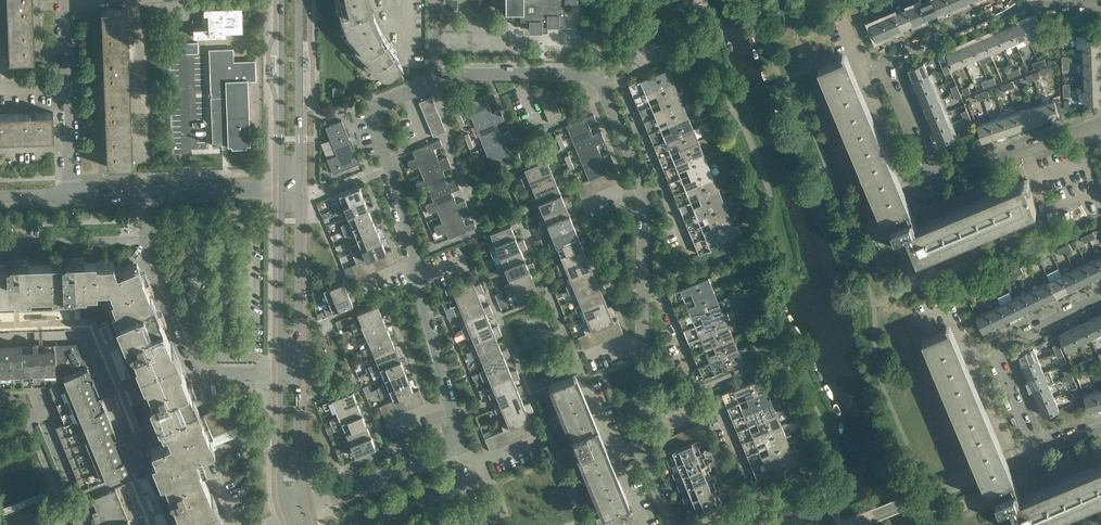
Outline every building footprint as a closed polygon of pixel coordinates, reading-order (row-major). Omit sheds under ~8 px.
[(7,20),(33,20),(32,0),(7,0),(7,20)] [(339,3),(335,4),(335,5),(341,12),(340,13),(340,14),(344,20),(341,21),(341,22),(347,29),(346,30),(347,31),(351,36),(348,38),(348,39),(355,46),(354,46),(354,47),(359,52),(356,54),(356,55),(364,61),(363,62),(364,63),(381,76),(384,78),(386,78),(389,78),(392,76),(403,67),(397,60),(399,58),(390,45),(382,32),(375,18),(372,9),(369,0),(337,0),(339,3)] [(547,29),(547,23),(558,23),(564,23),(564,0),(505,0),(505,11),(511,11),(511,17),(529,17),(529,29),(541,29),(547,29)] [(920,2),(927,18),(940,12),(935,0),(924,0),(920,2)] [(940,12),(953,7),(950,0),(935,0),(940,12)] [(920,2),(908,7),(915,23),(927,18),(920,2)] [(203,27),(193,27),(193,33),(194,35),(194,36),(226,34),(226,30),(242,30),(242,5),(204,7),(204,13),(202,13),(203,27)] [(908,7),(895,12),(902,28),(915,23),(908,7)] [(101,10),(103,48),(128,47),(127,9),(127,8),(101,9),(101,10)] [(826,10),(830,20),(837,18),(833,8),(826,10)] [(895,12),(883,17),(890,34),(902,28),(895,12)] [(1034,15),(1021,20),(1028,36),(1041,31),(1034,15)] [(883,17),(871,23),(870,23),(877,39),(890,34),(883,17)] [(33,20),(7,20),(9,59),(9,60),(35,59),(35,58),(33,20)] [(1021,20),(1009,25),(1015,42),(1028,36),(1021,20)] [(1009,25),(997,31),(1003,47),(1015,42),(1009,25)] [(997,31),(984,36),(991,52),(1003,47),(997,31)] [(1100,34),(1083,35),(1083,48),(1100,48),(1100,34)] [(984,36),(972,41),(979,57),(991,52),(984,36)] [(198,52),(197,41),(175,42),(175,53),(198,52)] [(972,41),(959,46),(966,62),(979,57),(972,41)] [(959,46),(947,52),(953,67),(966,62),(959,46)] [(128,47),(103,48),(104,87),(130,87),(128,47)] [(233,47),(209,48),(210,93),(211,93),(211,96),(213,144),(221,143),(222,143),(227,143),(227,145),(228,145),(231,145),(231,147),(246,146),(246,144),(250,144),(249,114),(247,80),(248,80),(256,80),(255,59),(234,60),(233,47)] [(1100,48),(1083,48),(1084,62),(1100,61),(1100,48)] [(847,55),(821,66),(819,67),(883,219),(890,217),(896,232),(906,228),(919,257),(968,236),(1037,208),(1025,178),(918,224),(916,219),(919,218),(913,206),(911,207),(847,55)] [(1044,58),(1038,60),(1040,66),(1046,64),(1044,58)] [(940,62),(943,68),(949,66),(946,60),(940,62)] [(1040,66),(1038,60),(1032,62),(1034,68),(1040,66)] [(924,61),(908,68),(913,81),(929,74),(924,61)] [(1084,62),(1084,75),(1100,74),(1100,65),(1100,61),(1084,62)] [(949,66),(943,68),(945,74),(951,72),(949,66)] [(668,67),(628,83),(633,97),(674,80),(668,67)] [(1018,67),(1012,69),(1014,75),(1020,73),(1018,67)] [(1006,71),(1008,78),(1014,75),(1012,69),(1006,71)] [(1038,71),(1032,73),(1034,79),(1040,77),(1038,71)] [(934,72),(913,81),(919,93),(935,87),(935,86),(937,86),(936,82),(937,82),(934,72)] [(1034,79),(1032,73),(1026,75),(1028,81),(1034,79)] [(1084,75),(1085,89),(1100,88),(1100,74),(1084,75)] [(994,77),(988,79),(990,85),(996,83),(994,77)] [(982,81),(984,87),(990,85),(988,79),(982,81)] [(674,80),(633,97),(638,108),(678,92),(674,80)] [(1013,81),(1007,83),(1009,89),(1015,87),(1013,81)] [(1001,85),(1003,92),(1009,89),(1007,83),(1001,85)] [(951,87),(953,93),(959,90),(957,84),(951,87)] [(969,86),(962,88),(965,95),(971,92),(969,86)] [(130,87),(104,87),(106,127),(131,126),(130,87)] [(935,87),(919,93),(924,106),(940,99),(935,87)] [(550,88),(537,93),(540,99),(553,94),(550,88)] [(1085,89),(1085,102),(1100,102),(1100,88),(1085,89)] [(988,89),(982,92),(984,98),(990,95),(988,89)] [(959,90),(953,93),(956,99),(962,96),(959,90)] [(493,91),(465,103),(470,114),(489,106),(486,100),(495,97),(493,91)] [(678,92),(638,108),(643,120),(683,104),(678,92)] [(982,92),(975,94),(978,100),(984,98),(982,92)] [(553,94),(540,99),(542,105),(555,100),(553,94)] [(418,101),(419,102),(421,107),(433,102),(431,96),(418,101)] [(940,99),(924,106),(929,118),(945,111),(940,99)] [(1055,99),(1054,99),(1042,103),(1047,119),(1060,115),(1055,99)] [(555,100),(542,105),(545,110),(557,105),(555,100)] [(421,107),(423,113),(436,108),(433,102),(421,107)] [(1042,103),(1029,107),(1034,124),(1047,119),(1042,103)] [(683,104),(643,120),(648,133),(688,116),(683,104)] [(557,105),(545,110),(547,116),(560,111),(557,105)] [(489,106),(470,114),(475,125),(502,114),(500,108),(491,112),(489,106)] [(1029,107),(1016,111),(1021,128),(1034,124),(1029,107)] [(436,108),(423,113),(425,118),(438,113),(436,108)] [(961,112),(964,118),(970,115),(967,109),(961,112)] [(52,111),(14,113),(15,139),(53,137),(54,137),(53,111),(52,111)] [(560,111),(547,116),(549,122),(562,117),(560,111)] [(945,111),(929,118),(934,130),(950,124),(945,111)] [(1016,111),(1003,116),(1009,132),(1021,128),(1016,111)] [(0,113),(0,139),(15,139),(14,113),(0,113)] [(425,118),(428,124),(441,119),(438,113),(425,118)] [(593,113),(566,124),(571,136),(590,128),(588,122),(596,118),(593,113)] [(502,114),(475,125),(479,136),(498,128),(496,122),(504,118),(502,114)] [(970,115),(964,118),(966,124),(972,121),(970,115)] [(688,116),(648,133),(653,144),(693,128),(688,116)] [(1003,116),(990,120),(996,136),(1009,132),(1003,116)] [(349,138),(347,133),(341,119),(325,126),(336,153),(327,157),(333,173),(360,161),(351,137),(349,138)] [(441,119),(428,124),(430,130),(443,124),(441,119)] [(990,120),(977,124),(983,141),(996,136),(990,120)] [(443,124),(430,130),(433,136),(446,130),(443,124)] [(950,124),(934,130),(940,143),(955,137),(950,124)] [(131,126),(106,127),(107,165),(106,165),(107,166),(133,165),(133,164),(131,126)] [(498,128),(479,136),(484,147),(511,135),(509,130),(501,134),(498,128)] [(590,128),(571,136),(575,146),(603,135),(600,130),(592,133),(590,128)] [(693,128),(653,144),(658,157),(698,140),(693,128)] [(511,135),(484,147),(488,158),(507,150),(505,144),(513,140),(511,135)] [(603,135),(575,146),(580,157),(599,149),(597,144),(605,140),(603,135)] [(440,139),(412,150),(415,157),(407,160),(409,165),(409,164),(436,153),(434,148),(442,144),(440,139)] [(698,140),(658,157),(663,169),(704,153),(698,140)] [(599,149),(580,157),(584,168),(611,157),(609,152),(601,155),(599,149)] [(507,150),(488,158),(493,168),(520,157),(518,152),(510,155),(507,150)] [(436,153),(409,164),(410,169),(418,165),(421,172),(449,161),(447,155),(438,159),(436,153)] [(704,153),(663,169),(668,181),(708,164),(704,153)] [(521,177),(523,181),(551,170),(548,163),(552,161),(550,156),(524,167),(527,174),(521,177)] [(611,157),(584,168),(589,179),(593,177),(599,175),(605,172),(608,171),(606,165),(613,162),(611,157)] [(449,161),(421,172),(424,179),(416,182),(417,186),(445,175),(442,169),(451,166),(449,161)] [(708,164),(668,181),(673,193),(714,177),(708,164)] [(616,168),(610,170),(616,183),(621,180),(616,168)] [(551,170),(523,181),(524,185),(530,183),(533,190),(560,179),(558,174),(554,176),(551,170)] [(608,171),(605,172),(610,185),(616,183),(610,170),(608,171)] [(605,172),(599,175),(604,188),(610,185),(605,172)] [(445,175),(417,186),(419,191),(427,187),(430,194),(458,183),(456,177),(447,181),(445,175)] [(599,175),(593,177),(599,190),(604,188),(599,175)] [(589,179),(588,179),(593,192),(599,190),(593,177),(589,179)] [(714,177),(673,193),(679,206),(719,189),(714,177)] [(560,179),(533,190),(536,196),(530,199),(531,203),(560,191),(557,184),(561,183),(560,179)] [(588,179),(582,182),(587,194),(593,192),(588,179)] [(582,182),(580,183),(576,184),(581,197),(587,194),(582,182)] [(458,183),(430,194),(433,200),(425,204),(427,208),(454,197),(451,191),(460,188),(458,183)] [(331,203),(333,209),(363,196),(358,185),(338,193),(340,199),(331,203)] [(719,189),(679,206),(683,217),(724,201),(719,189)] [(560,191),(531,203),(533,207),(539,204),(542,211),(568,200),(567,196),(563,197),(560,191)] [(363,196),(333,209),(336,214),(344,210),(347,216),(367,207),(363,196)] [(454,197),(427,208),(428,212),(436,209),(439,216),(467,204),(464,199),(456,203),(454,197)] [(568,200),(542,211),(545,218),(539,220),(540,224),(569,213),(566,206),(570,204),(568,200)] [(724,201),(683,217),(688,229),(729,213),(724,201)] [(434,226),(435,230),(463,219),(460,213),(469,209),(467,204),(439,216),(442,222),(434,226)] [(372,218),(367,207),(347,216),(349,221),(340,225),(342,230),(372,218)] [(326,212),(321,214),(325,222),(329,220),(326,212)] [(569,213),(540,224),(542,228),(548,226),(551,233),(577,222),(576,218),(571,219),(569,213)] [(729,213),(688,229),(693,241),(733,225),(729,213)] [(372,218),(342,230),(344,235),(354,232),(356,237),(376,229),(372,218)] [(463,219),(435,230),(437,234),(445,231),(448,238),(476,226),(473,221),(465,224),(463,219)] [(492,239),(487,242),(488,246),(515,235),(512,228),(514,227),(518,226),(516,221),(489,232),(492,239)] [(551,233),(544,235),(549,246),(578,235),(575,228),(579,226),(577,222),(551,233)] [(698,253),(710,248),(718,245),(738,237),(733,225),(693,241),(698,253)] [(381,240),(376,229),(356,237),(358,242),(349,246),(351,252),(381,240)] [(1093,230),(1087,233),(1090,239),(1096,237),(1093,230)] [(1087,233),(1081,236),(1084,242),(1090,239),(1087,233)] [(515,235),(488,246),(490,250),(496,247),(498,254),(525,243),(524,239),(519,241),(517,241),(515,235)] [(578,235),(549,246),(551,250),(557,248),(560,254),(586,243),(585,239),(580,241),(578,235)] [(381,240),(351,252),(354,257),(363,253),(365,259),(368,258),(374,256),(379,253),(385,251),(381,240)] [(1069,242),(1063,245),(1066,251),(1072,248),(1069,242)] [(502,261),(496,264),(497,268),(523,257),(521,250),(523,249),(527,247),(525,243),(498,254),(502,261)] [(556,264),(558,268),(587,256),(584,249),(588,248),(586,243),(560,254),(563,261),(556,264)] [(1063,245),(1057,248),(1060,254),(1066,251),(1063,245)] [(385,251),(390,264),(396,261),(391,248),(385,251)] [(385,251),(379,253),(385,266),(390,264),(385,251)] [(1043,251),(1037,254),(1040,260),(1046,257),(1043,251)] [(379,253),(374,256),(379,269),(385,266),(379,253)] [(1037,254),(1031,257),(1035,263),(1040,260),(1037,254)] [(374,256),(368,258),(373,271),(379,269),(374,256)] [(587,256),(558,268),(560,272),(566,270),(569,276),(595,265),(593,261),(589,263),(587,256)] [(1086,262),(1094,278),(1100,274),(1100,262),(1098,256),(1086,262)] [(17,294),(30,294),(30,292),(51,291),(52,294),(64,294),(64,291),(72,291),(74,291),(74,293),(86,292),(86,290),(97,289),(97,285),(108,285),(108,283),(129,332),(153,391),(159,406),(164,417),(117,437),(100,396),(78,343),(41,345),(38,345),(38,343),(37,341),(34,341),(32,343),(32,345),(21,345),(21,344),(0,345),(0,380),(56,378),(58,383),(49,386),(65,423),(56,427),(81,488),(241,422),(232,401),(201,414),(192,393),(188,384),(179,363),(176,364),(163,334),(166,333),(157,311),(154,313),(133,262),(116,269),(112,259),(84,260),(84,257),(29,259),(6,260),(6,264),(0,264),(0,295),(17,294)] [(523,257),(497,268),(499,272),(505,269),(508,276),(534,265),(532,261),(528,262),(526,263),(523,257)] [(365,259),(363,260),(368,273),(373,271),(368,258),(365,259)] [(363,260),(357,263),(362,276),(368,273),(363,260)] [(1086,262),(1074,268),(1082,283),(1094,278),(1086,262)] [(357,263),(351,265),(356,278),(362,276),(357,263)] [(1023,272),(1029,269),(1026,263),(1022,265),(1020,266),(1023,272)] [(511,283),(504,285),(506,289),(532,278),(529,272),(532,271),(536,269),(534,265),(508,276),(511,283)] [(595,265),(569,276),(571,283),(565,285),(567,289),(596,277),(593,271),(597,269),(595,265)] [(1020,266),(1014,269),(1017,275),(1023,272),(1020,266)] [(1058,267),(1046,273),(1050,280),(1057,295),(1070,289),(1062,274),(1061,274),(1058,267)] [(1074,268),(1062,274),(1070,289),(1082,283),(1074,268)] [(496,269),(487,272),(490,278),(498,275),(496,269)] [(1014,269),(1008,272),(1011,277),(1017,275),(1014,269)] [(708,275),(668,292),(673,305),(713,289),(708,275)] [(323,283),(315,286),(319,296),(325,293),(328,299),(348,291),(343,280),(342,280),(340,276),(323,283)] [(596,277),(567,289),(569,293),(575,291),(578,298),(604,287),(602,282),(598,284),(596,277)] [(471,278),(445,289),(447,293),(453,291),(455,297),(482,286),(480,282),(474,285),(471,278)] [(532,278),(506,289),(508,293),(508,294),(514,292),(517,298),(521,296),(522,295),(543,287),(541,283),(537,284),(535,285),(532,278)] [(996,278),(990,281),(993,286),(999,283),(996,278)] [(1050,280),(1038,286),(1037,286),(1045,301),(1057,295),(1050,280)] [(990,281),(984,283),(987,289),(993,286),(990,281)] [(1038,286),(1037,283),(1032,285),(1033,288),(1025,292),(1032,307),(1045,301),(1037,286),(1038,286)] [(458,305),(445,310),(447,314),(480,300),(478,293),(484,291),(482,286),(455,297),(458,305)] [(604,287),(578,298),(580,304),(574,307),(576,311),(582,308),(605,299),(602,292),(606,291),(604,287)] [(713,289),(673,305),(678,317),(718,300),(713,289)] [(1021,293),(1013,298),(1020,313),(1032,307),(1025,292),(1024,289),(1020,291),(1021,293)] [(972,290),(965,293),(968,298),(974,295),(972,290)] [(330,305),(324,308),(327,315),(335,312),(340,310),(339,308),(343,306),(344,308),(351,305),(350,303),(352,302),(348,291),(328,299),(330,305)] [(1009,291),(997,297),(1001,303),(1008,319),(1020,313),(1013,298),(1009,291)] [(605,299),(582,308),(587,319),(613,308),(611,304),(607,306),(605,299)] [(480,300),(447,314),(448,317),(461,312),(464,319),(491,308),(489,304),(483,306),(480,300)] [(718,300),(678,317),(683,329),(723,313),(718,300)] [(1001,303),(989,309),(996,325),(1008,319),(1001,303)] [(355,320),(350,322),(352,327),(382,315),(377,304),(357,312),(352,314),(355,320)] [(491,308),(464,319),(468,326),(461,329),(463,333),(489,322),(487,315),(493,312),(491,308)] [(613,308),(587,319),(589,326),(583,329),(585,333),(589,331),(594,329),(600,327),(606,324),(612,322),(613,321),(611,314),(615,312),(613,308)] [(989,309),(976,315),(984,331),(996,325),(989,309)] [(723,313),(683,329),(688,341),(728,325),(723,313)] [(382,315),(352,327),(354,333),(363,329),(366,335),(386,326),(382,315)] [(1083,321),(1091,337),(1100,332),(1100,327),(1096,316),(1083,321)] [(613,321),(612,322),(617,334),(623,332),(617,319),(613,321)] [(1083,321),(1071,327),(1079,343),(1091,337),(1083,321)] [(489,322),(463,333),(464,336),(470,333),(473,341),(500,330),(498,325),(492,328),(489,322)] [(612,322),(606,324),(611,337),(617,334),(612,322)] [(606,324),(600,327),(605,339),(611,337),(606,324)] [(728,325),(688,341),(693,353),(733,337),(728,325)] [(386,326),(366,335),(368,340),(359,344),(361,349),(391,337),(386,326)] [(600,327),(594,329),(600,341),(605,339),(600,327)] [(925,338),(979,468),(989,490),(994,488),(1000,504),(1010,500),(1021,524),(1032,524),(1100,496),(1100,462),(1022,495),(1020,491),(1023,490),(1017,478),(1015,478),(1006,458),(951,327),(949,328),(925,337),(925,338)] [(1071,327),(1059,333),(1067,349),(1079,343),(1071,327)] [(594,329),(589,331),(594,344),(600,341),(594,329)] [(500,330),(473,341),(476,348),(470,351),(472,354),(498,343),(496,337),(502,334),(500,330)] [(585,333),(583,334),(589,346),(594,344),(589,331),(585,333)] [(583,334),(578,336),(583,349),(589,346),(583,334)] [(391,337),(361,349),(363,354),(372,350),(375,356),(395,348),(391,337)] [(733,337),(693,353),(698,366),(738,349),(733,337)] [(498,343),(472,354),(473,358),(479,355),(482,362),(509,351),(507,347),(501,350),(498,343)] [(1053,345),(1055,351),(1061,349),(1059,343),(1053,345)] [(1018,352),(1018,353),(1023,365),(1039,358),(1034,346),(1018,352)] [(368,365),(370,371),(400,359),(395,348),(375,356),(377,361),(368,365)] [(738,349),(698,366),(703,377),(715,372),(723,369),(743,361),(738,349)] [(1061,349),(1055,351),(1058,357),(1064,355),(1061,349)] [(485,369),(472,374),(473,379),(481,376),(507,365),(505,358),(511,356),(509,351),(482,362),(485,369)] [(1092,356),(1086,359),(1088,365),(1095,363),(1092,356)] [(1039,358),(1023,365),(1028,377),(1044,371),(1039,358)] [(400,359),(370,371),(372,376),(381,372),(384,378),(404,369),(400,359)] [(1080,361),(1082,367),(1088,365),(1086,359),(1080,361)] [(507,365),(481,376),(482,379),(488,377),(491,384),(518,373),(516,369),(510,371),(507,365)] [(1096,365),(1090,368),(1092,374),(1098,371),(1096,365)] [(1063,370),(1066,376),(1072,374),(1069,368),(1063,370)] [(1084,370),(1084,371),(1086,376),(1092,374),(1090,368),(1084,370)] [(376,387),(379,392),(409,380),(404,369),(384,378),(386,383),(376,387)] [(1044,371),(1028,377),(1033,390),(1049,383),(1044,371)] [(494,391),(488,393),(490,398),(496,395),(500,405),(510,401),(506,391),(517,387),(516,386),(514,380),(520,377),(518,373),(491,384),(494,391)] [(575,374),(550,385),(603,512),(615,507),(628,502),(575,374)] [(1072,374),(1066,376),(1068,382),(1075,380),(1072,374)] [(761,376),(721,393),(726,406),(766,389),(761,376)] [(409,380),(379,392),(381,398),(390,394),(393,400),(396,398),(402,396),(407,394),(413,391),(409,380)] [(1049,383),(1033,390),(1038,402),(1054,395),(1049,383)] [(538,388),(542,402),(553,399),(549,385),(538,388)] [(500,405),(494,408),(496,412),(502,409),(505,416),(531,406),(530,402),(524,404),(517,387),(506,391),(510,401),(500,405)] [(413,391),(418,404),(424,402),(419,389),(418,389),(413,391)] [(766,389),(726,406),(731,418),(771,401),(766,389)] [(352,390),(323,403),(325,408),(334,405),(336,410),(357,401),(352,390)] [(1084,394),(1089,410),(1100,406),(1100,403),(1097,390),(1084,394)] [(413,391),(407,394),(413,406),(418,404),(413,391)] [(407,394),(402,396),(407,409),(413,406),(407,394)] [(1054,395),(1038,402),(1044,415),(1060,408),(1054,395)] [(402,396),(396,398),(401,411),(407,409),(402,396)] [(393,400),(390,400),(396,413),(401,411),(396,398),(393,400)] [(390,400),(385,403),(390,415),(396,413),(390,400)] [(330,419),(332,425),(361,412),(357,401),(336,410),(339,415),(330,419)] [(771,401),(731,418),(736,430),(777,414),(771,401)] [(390,415),(385,403),(379,405),(384,418),(390,415)] [(501,425),(503,430),(507,428),(513,426),(519,423),(524,421),(530,419),(527,412),(533,410),(531,406),(505,416),(507,423),(501,425)] [(361,412),(332,425),(334,430),(343,426),(345,432),(366,423),(361,412)] [(777,414),(736,430),(741,442),(781,426),(777,414)] [(536,416),(530,419),(535,431),(541,429),(536,416)] [(530,419),(524,421),(529,434),(535,431),(530,419)] [(524,421),(519,423),(524,436),(529,434),(524,421)] [(366,423),(345,432),(348,437),(339,441),(341,446),(370,434),(366,423)] [(519,423),(513,426),(518,438),(524,436),(519,423)] [(698,423),(692,426),(697,439),(698,438),(703,436),(698,423)] [(332,425),(325,427),(328,433),(334,430),(332,425)] [(513,426),(507,428),(512,441),(518,438),(513,426)] [(692,426),(686,428),(692,441),(697,439),(692,426)] [(781,426),(741,442),(746,454),(786,438),(781,426)] [(503,430),(501,430),(507,443),(512,441),(507,428),(503,430)] [(686,428),(681,431),(686,444),(692,441),(686,428)] [(501,430),(496,432),(501,445),(507,443),(501,430)] [(681,431),(675,433),(680,446),(686,444),(681,431)] [(501,445),(496,432),(490,435),(495,448),(501,445)] [(675,433),(669,435),(675,448),(680,446),(675,433)] [(370,434),(341,446),(341,447),(343,451),(343,452),(352,448),(354,454),(375,446),(370,434)] [(495,448),(490,435),(484,437),(490,450),(495,448)] [(669,435),(664,438),(669,451),(671,450),(675,448),(669,435)] [(664,438),(658,440),(663,453),(669,451),(664,438)] [(666,460),(669,466),(676,462),(700,452),(700,451),(697,444),(700,443),(698,438),(697,439),(692,441),(686,444),(680,446),(675,448),(671,450),(674,457),(666,460)] [(786,438),(746,454),(751,466),(791,450),(786,438)] [(813,441),(807,444),(810,450),(816,448),(813,441)] [(547,444),(539,447),(544,457),(551,454),(547,444)] [(679,469),(671,472),(674,478),(681,474),(705,464),(705,463),(702,456),(705,455),(703,450),(700,451),(700,452),(676,462),(679,469)] [(791,450),(751,466),(756,478),(768,473),(766,467),(773,463),(776,470),(796,462),(791,450)] [(159,467),(169,491),(183,524),(224,524),(220,515),(222,515),(213,493),(211,494),(207,485),(207,484),(203,474),(207,472),(202,461),(199,463),(195,453),(159,467)] [(676,484),(679,490),(686,486),(710,476),(710,475),(707,468),(710,467),(708,462),(705,463),(705,464),(681,474),(684,481),(676,484)] [(689,493),(681,496),(684,502),(691,498),(715,488),(715,487),(712,480),(715,479),(713,474),(710,475),(710,476),(686,486),(689,493)] [(80,500),(81,501),(67,507),(70,514),(73,513),(72,510),(93,501),(96,508),(71,517),(74,524),(128,524),(125,519),(128,518),(128,516),(126,517),(120,504),(125,502),(118,484),(80,500)] [(694,505),(686,508),(689,514),(721,500),(717,492),(720,491),(718,486),(715,487),(715,488),(691,498),(694,505)] [(603,512),(604,514),(595,518),(598,524),(622,524),(621,524),(622,523),(615,507),(603,512)]
